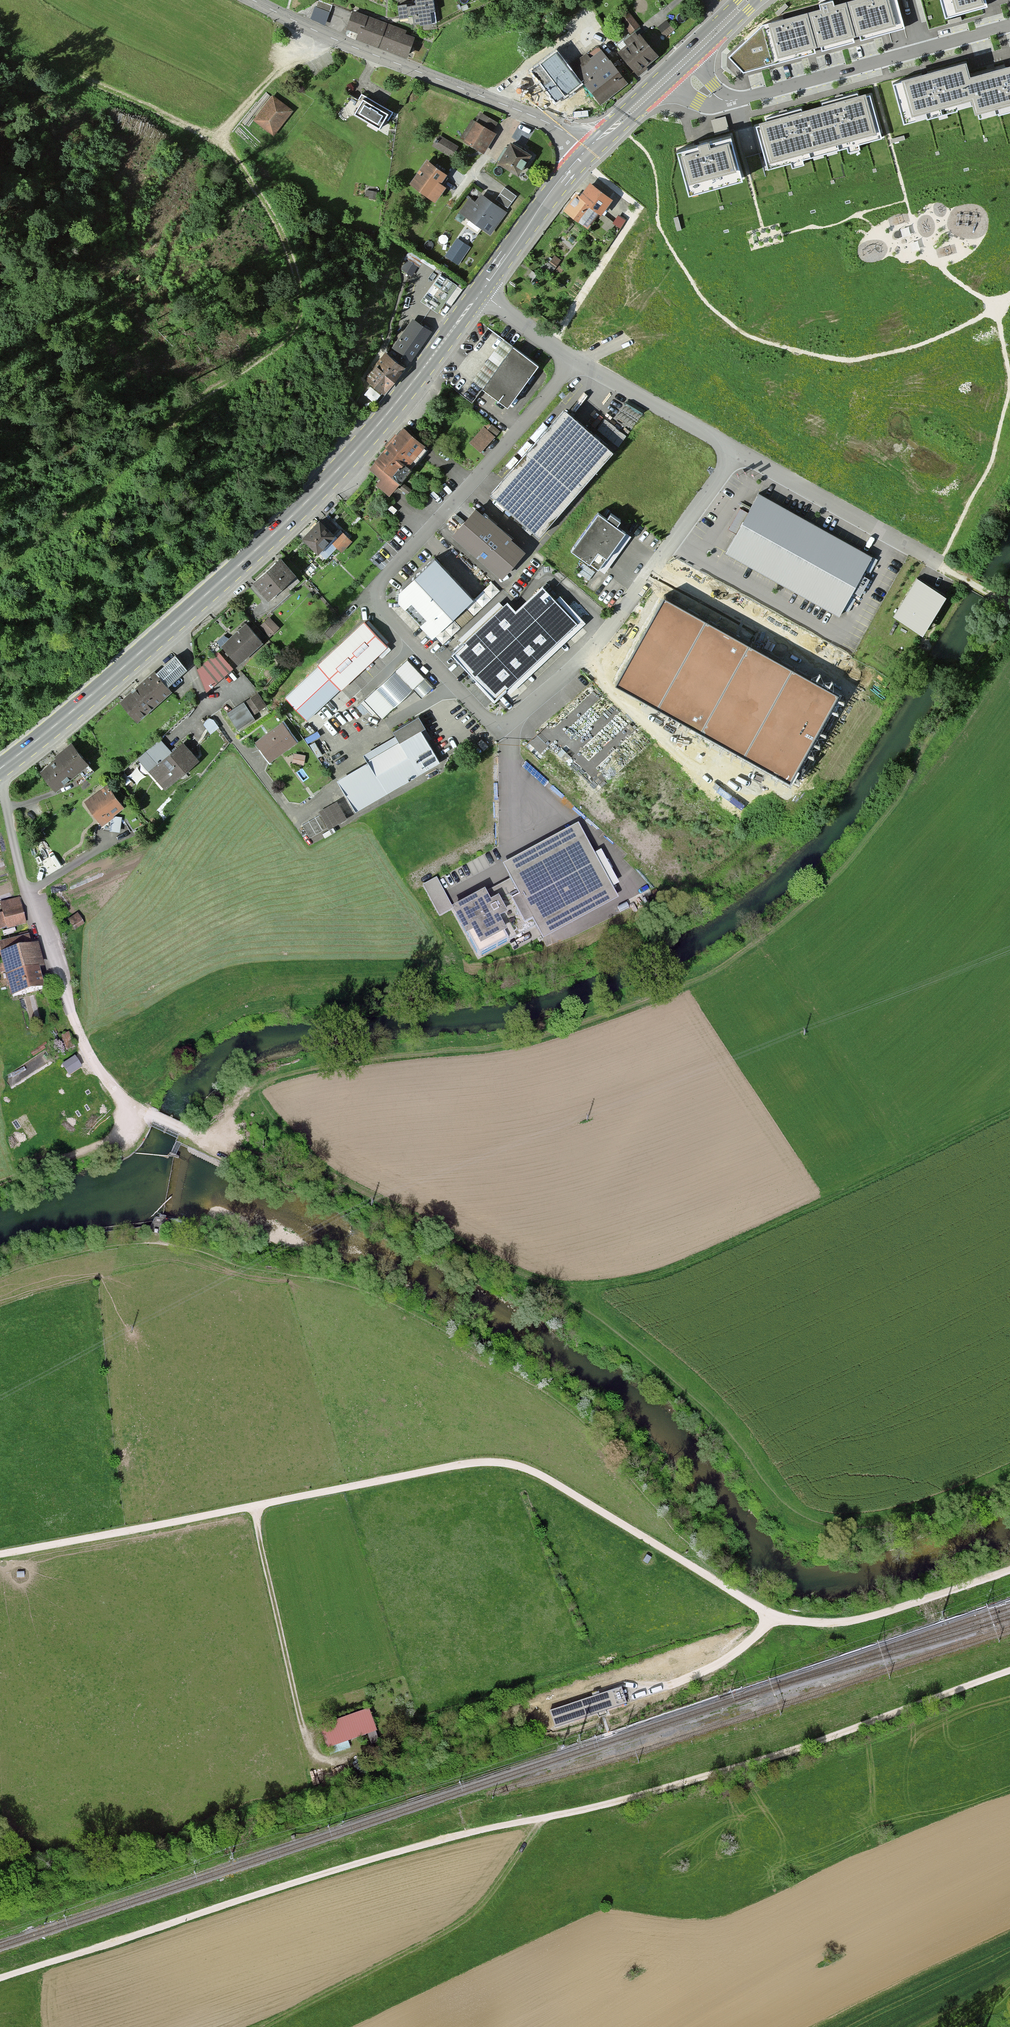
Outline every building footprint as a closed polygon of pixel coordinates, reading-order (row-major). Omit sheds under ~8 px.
[(399,3),(401,16),(410,14),(410,12),(414,11),(415,20),(421,20),(422,22),(438,19),(435,0),(417,0),(417,2),(408,4),(408,2),(399,3)] [(897,0),(854,0),(763,25),(728,58),(743,73),(904,28),(897,0)] [(986,0),(940,0),(945,20),(988,7),(986,0)] [(332,6),(319,1),(315,10),(329,15),(332,6)] [(325,25),(329,15),(315,10),(312,20),(325,25)] [(405,30),(353,12),(348,27),(359,31),(357,37),(407,55),(413,37),(404,34),(405,30)] [(639,32),(616,51),(635,74),(645,65),(643,63),(656,53),(639,32)] [(569,65),(557,50),(530,71),(556,105),(583,85),(569,65)] [(600,106),(628,85),(602,50),(590,58),(586,53),(569,65),(583,85),(600,106)] [(892,83),(904,126),(973,107),(976,119),(1009,110),(1009,67),(971,78),(967,63),(892,83)] [(869,90),(754,121),(768,171),(883,139),(869,90)] [(292,109),(274,95),(256,118),(274,132),(292,109)] [(389,111),(365,97),(357,112),(381,125),(389,111)] [(495,131),(477,120),(466,138),(485,149),(495,131)] [(458,146),(439,135),(432,146),(452,157),(458,146)] [(730,135),(676,149),(689,197),(743,183),(730,135)] [(532,154),(513,141),(501,160),(520,172),(532,154)] [(447,172),(429,159),(413,181),(436,198),(446,185),(440,181),(447,172)] [(578,193),(567,208),(590,225),(601,209),(604,211),(614,197),(592,181),(582,195),(578,193)] [(477,201),(471,197),(461,210),(491,231),(506,210),(482,193),(477,201)] [(456,238),(444,256),(458,265),(470,247),(456,238)] [(561,260),(554,256),(549,263),(557,267),(561,260)] [(418,267),(407,260),(401,269),(412,276),(418,267)] [(457,284),(442,273),(423,299),(439,310),(457,284)] [(431,329),(414,318),(395,347),(412,358),(431,329)] [(538,368),(513,350),(483,391),(508,409),(538,368)] [(405,365),(386,351),(367,377),(386,391),(405,365)] [(614,449),(568,409),(496,491),(542,531),(614,449)] [(425,443),(405,426),(377,459),(379,460),(373,468),(383,477),(379,483),(391,493),(401,480),(394,474),(408,457),(411,460),(425,443)] [(495,437),(483,426),(469,443),(481,453),(495,437)] [(412,490),(403,484),(399,489),(409,496),(412,490)] [(872,556),(758,491),(724,550),(838,615),(872,556)] [(456,533),(505,576),(527,551),(478,508),(456,533)] [(627,531),(601,512),(575,548),(601,566),(627,531)] [(335,533),(321,520),(305,537),(319,550),(335,533)] [(342,532),(331,544),(340,553),(351,541),(342,532)] [(295,573),(282,558),(256,581),(269,596),(295,573)] [(473,597),(437,558),(398,595),(434,634),(473,597)] [(947,596),(917,578),(893,617),(924,635),(947,596)] [(577,621),(544,586),(518,611),(510,602),(457,652),(497,695),(577,621)] [(842,695),(664,596),(614,685),(793,784),(842,695)] [(270,617),(259,626),(268,638),(279,629),(270,617)] [(387,645),(365,622),(321,663),(343,686),(387,645)] [(262,641),(247,624),(224,644),(239,661),(262,641)] [(232,666),(219,651),(200,667),(208,689),(232,666)] [(433,686),(408,660),(367,699),(383,716),(414,686),(423,695),(433,686)] [(171,689),(155,671),(122,699),(138,717),(171,689)] [(265,704),(258,693),(248,700),(255,711),(265,704)] [(253,716),(244,702),(229,711),(239,726),(253,716)] [(370,761),(340,779),(357,808),(440,761),(421,728),(425,726),(420,716),(396,730),(399,735),(366,754),(370,761)] [(296,740),(283,723),(258,740),(271,758),(296,740)] [(198,758),(183,742),(152,770),(166,786),(198,758)] [(88,763),(72,743),(57,755),(58,757),(42,770),(56,788),(88,763)] [(123,805),(108,785),(87,801),(102,821),(123,805)] [(347,820),(337,801),(318,811),(320,815),(327,828),(328,831),(347,820)] [(327,828),(320,815),(301,826),(308,838),(327,828)] [(579,828),(504,868),(520,899),(513,902),(526,927),(533,923),(544,942),(620,902),(614,891),(620,888),(602,854),(595,858),(579,828)] [(452,909),(437,880),(424,887),(439,915),(452,909)] [(486,897),(453,915),(467,941),(473,937),(481,952),(507,938),(500,924),(508,919),(499,902),(491,906),(486,897)] [(1,903),(4,915),(0,916),(0,930),(7,928),(8,931),(27,926),(19,898),(1,903)] [(85,925),(78,914),(68,920),(74,931),(85,925)] [(42,992),(37,972),(42,971),(36,947),(32,948),(29,937),(0,944),(0,966),(3,965),(13,1000),(42,992)] [(76,1046),(69,1031),(60,1035),(66,1050),(76,1046)] [(61,1064),(69,1075),(82,1066),(75,1055),(61,1064)] [(621,1686),(549,1710),(555,1727),(627,1703),(621,1686)] [(374,1727),(368,1709),(321,1725),(328,1743),(374,1727)]
